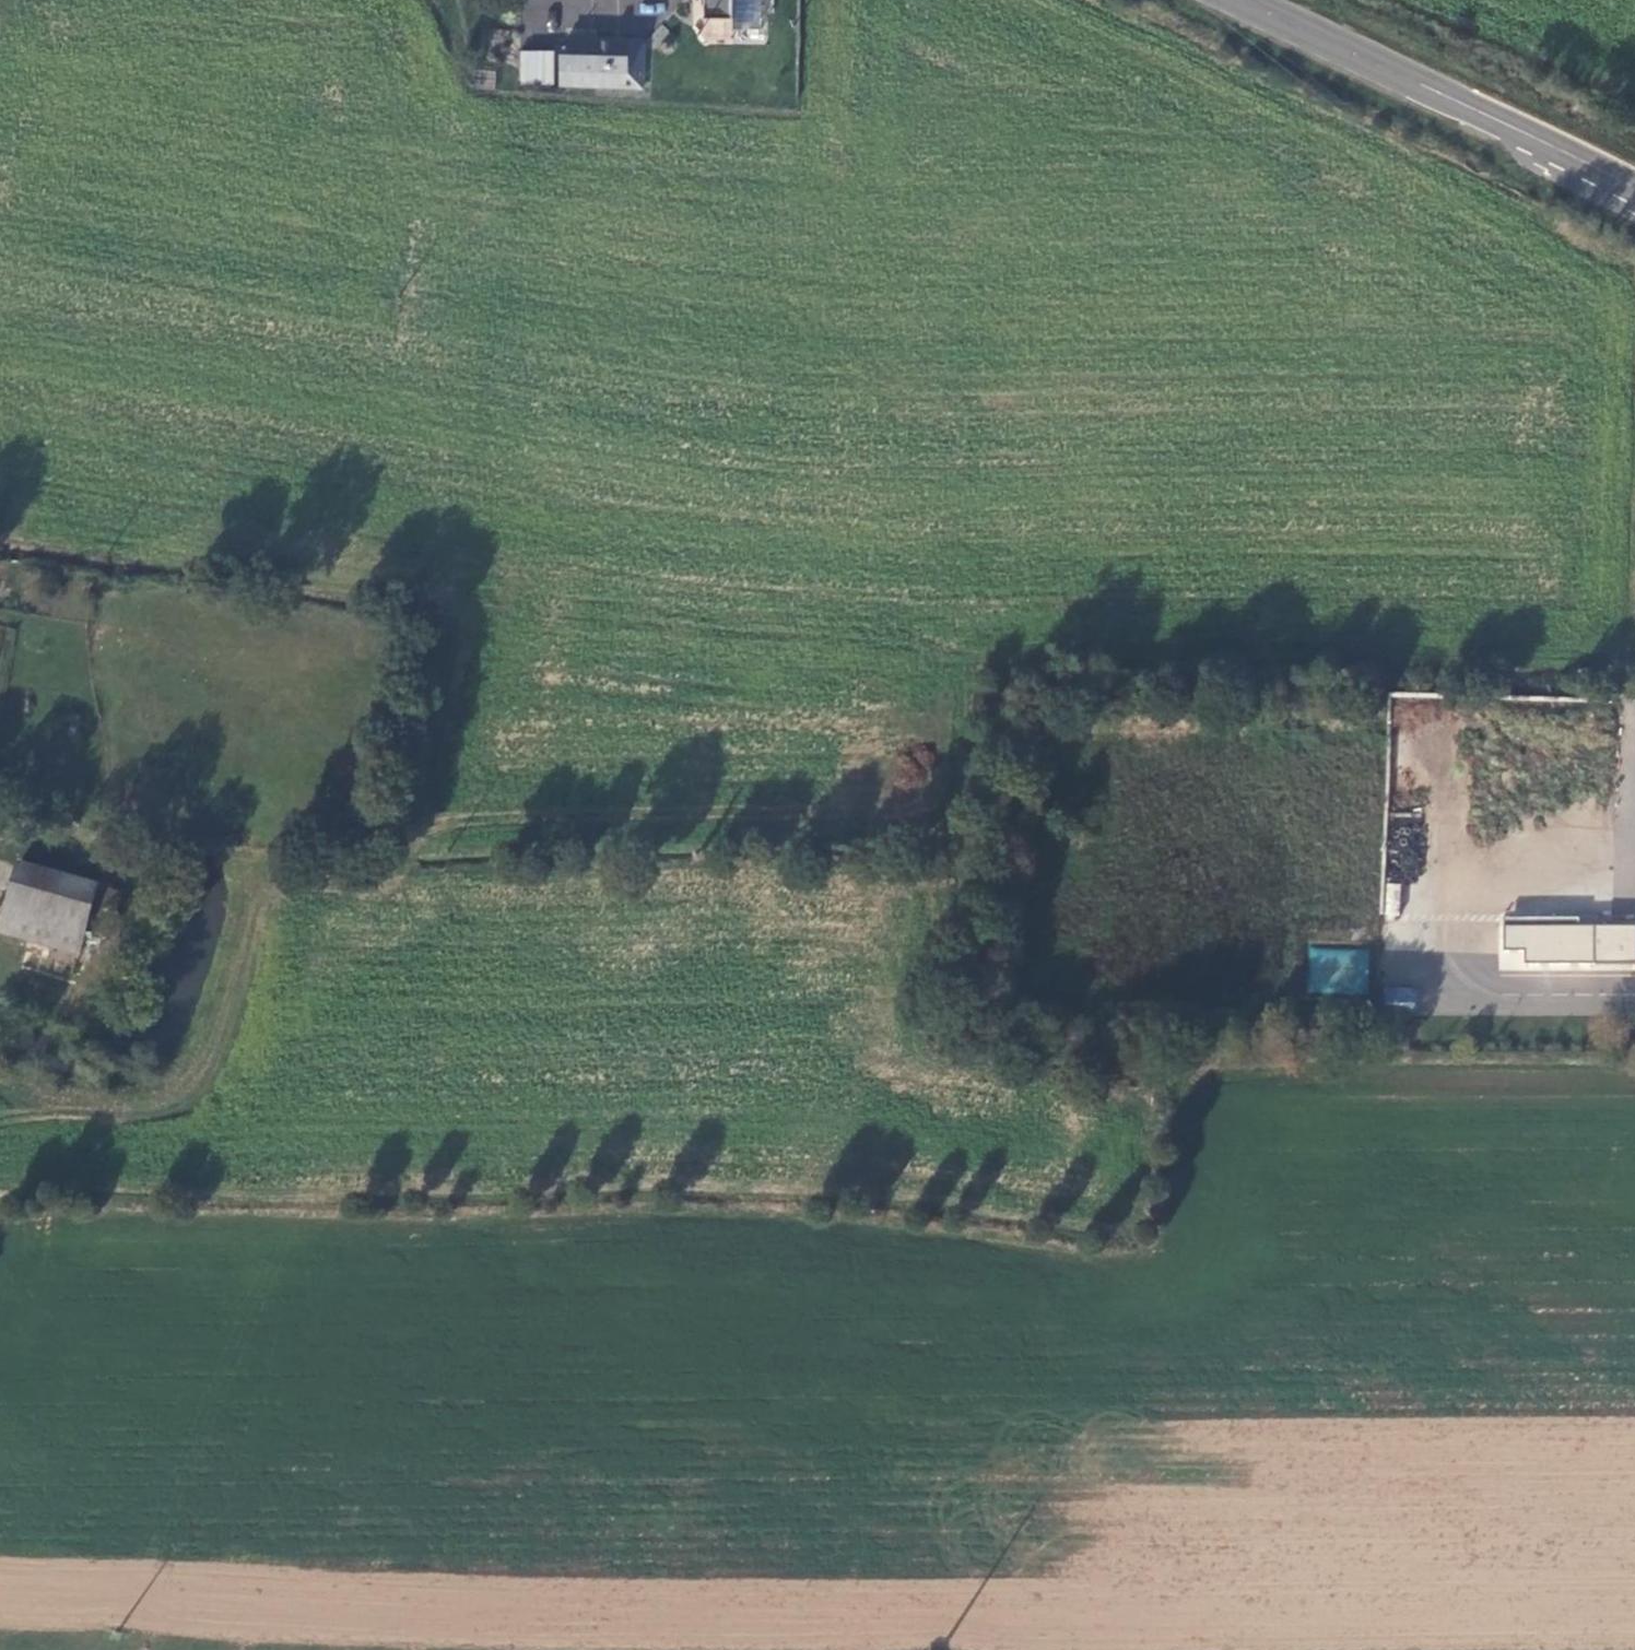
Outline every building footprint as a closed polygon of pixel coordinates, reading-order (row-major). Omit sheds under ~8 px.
[(704,15),(733,16),(733,0),(704,0),(704,15)] [(558,88),(644,91),(645,46),(560,43),(558,88)] [(519,86),(554,87),(554,54),(519,53),(519,86)] [(6,927),(86,946),(92,923),(102,878),(23,859),(6,927)] [(102,878),(92,923),(112,926),(122,883),(102,878)] [(1579,928),(1579,920),(1505,919),(1505,950),(1524,950),(1524,964),(1634,964),(1634,928),(1579,928)] [(86,946),(6,927),(0,951),(0,953),(78,974),(86,946)] [(1307,993),(1367,994),(1368,949),(1308,948),(1307,993)]
